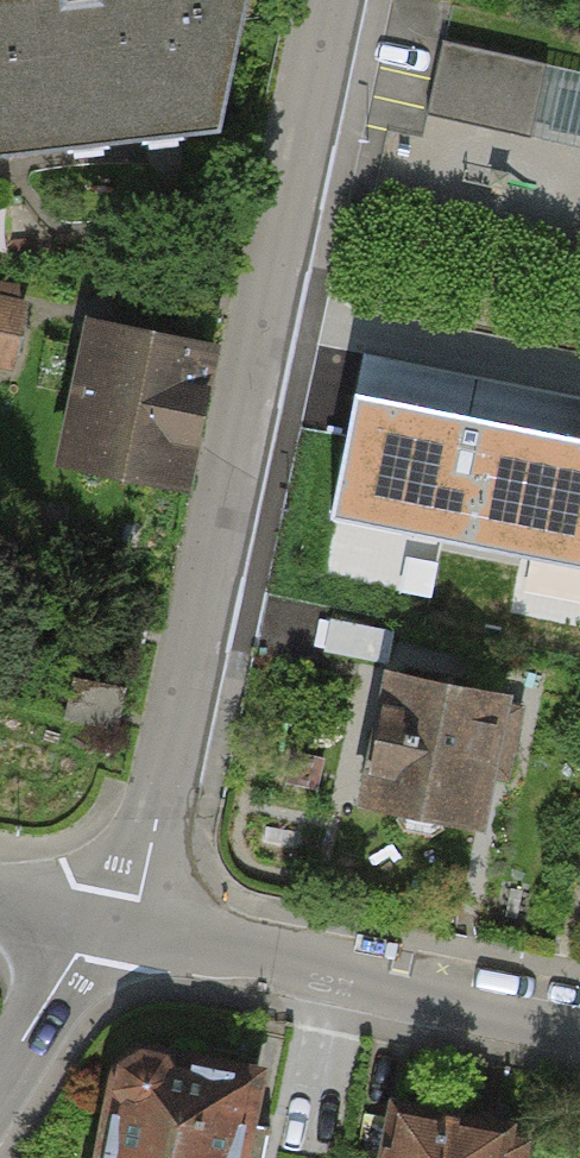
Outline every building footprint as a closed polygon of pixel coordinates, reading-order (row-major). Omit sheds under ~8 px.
[(210,144),(243,0),(0,0),(0,170),(210,144)] [(549,64),(444,42),(428,116),(533,138),(549,64)] [(0,300),(0,372),(10,374),(23,305),(0,300)] [(214,359),(83,328),(49,474),(180,505),(214,359)] [(360,397),(335,519),(579,567),(579,441),(360,397)] [(330,616),(323,652),(388,665),(395,630),(330,616)] [(356,810),(480,836),(507,706),(383,680),(356,810)] [(120,729),(127,699),(75,687),(66,729),(117,741),(120,729)] [(256,1078),(118,1050),(96,1157),(240,1157),(256,1078)] [(506,1131),(390,1107),(379,1157),(500,1157),(506,1131)]
